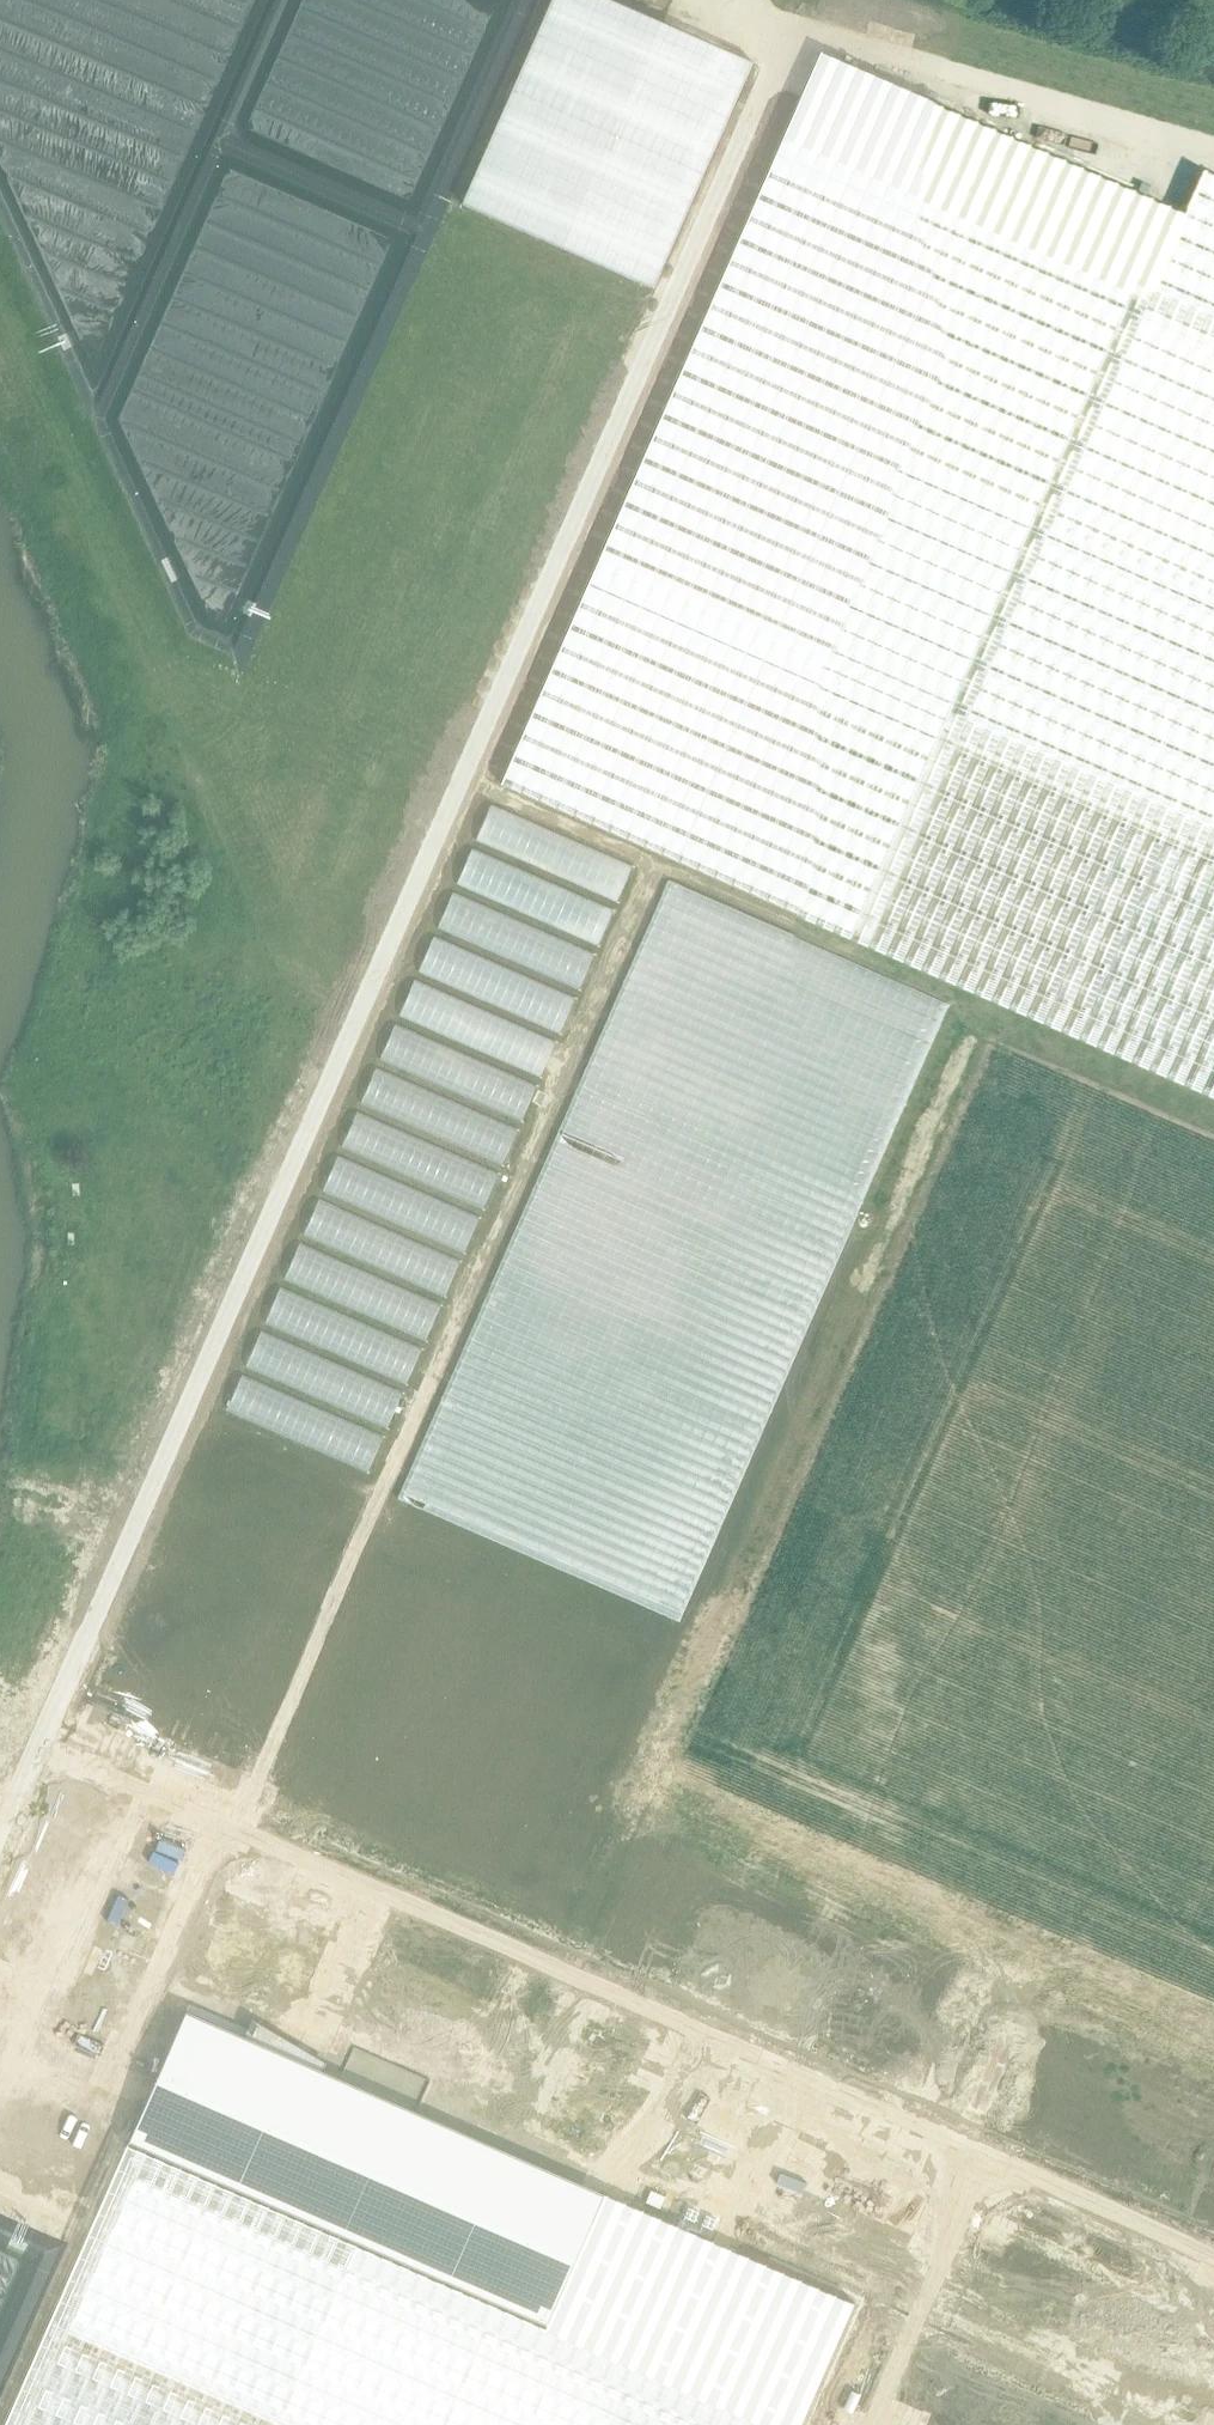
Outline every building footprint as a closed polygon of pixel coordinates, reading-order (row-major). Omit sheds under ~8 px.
[(610,0),(553,0),(462,205),(653,289),(753,63),(610,0)] [(504,784),(1213,1095),(1213,173),(1210,171),(1189,214),(820,53),(504,784)]
